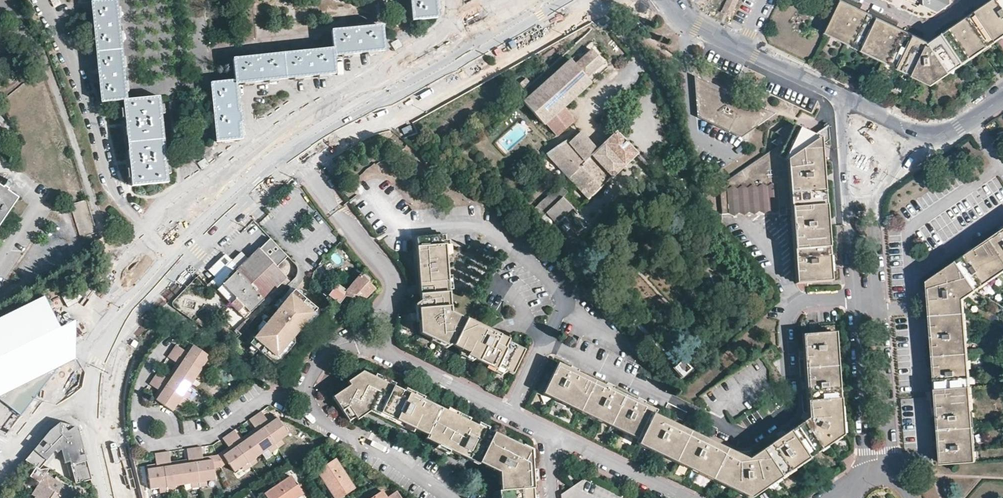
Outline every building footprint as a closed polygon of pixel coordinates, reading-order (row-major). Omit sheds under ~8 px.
[(92,2),(93,19),(100,78),(102,100),(123,97),(126,124),(129,161),(132,186),(169,182),(159,93),(126,97),(116,0),(114,0),(92,2)] [(413,20),(437,17),(435,0),(412,0),(413,20)] [(1002,32),(1002,0),(986,0),(985,1),(946,27),(931,38),(927,36),(900,23),(865,7),(850,0),(844,0),(829,31),(934,79),(1002,32)] [(923,3),(938,9),(951,0),(923,0),(923,3)] [(771,16),(760,10),(750,31),(761,37),(771,16)] [(334,48),(233,58),(235,80),(211,83),(216,128),(217,141),(242,139),(239,109),(236,83),(253,82),(304,76),(336,73),(335,55),(354,53),(384,50),(382,26),(332,31),(334,48)] [(579,45),(585,39),(581,35),(575,41),(579,45)] [(571,59),(524,101),(544,123),(546,121),(563,106),(564,105),(583,88),(586,91),(592,86),(589,83),(591,81),(587,77),(604,61),(593,49),(587,54),(583,50),(573,60),(571,59)] [(756,127),(778,114),(694,75),(698,116),(721,127),(742,137),(756,127)] [(563,106),(546,121),(553,128),(558,133),(573,119),(563,106)] [(1,115),(0,115),(0,139),(13,128),(1,115)] [(827,173),(824,134),(796,120),(792,118),(781,125),(787,128),(778,135),(784,138),(722,179),(724,207),(793,203),(798,278),(835,276),(833,257),(830,214),(827,173)] [(553,128),(546,121),(544,123),(555,136),(558,133),(553,128)] [(569,176),(576,183),(590,198),(637,153),(617,130),(597,148),(594,144),(580,153),(585,160),(569,176)] [(580,153),(594,144),(581,131),(571,139),(569,139),(567,140),(565,139),(564,139),(547,153),(569,176),(585,160),(580,153)] [(532,209),(539,217),(544,212),(559,198),(561,196),(567,191),(560,184),(532,209)] [(18,198),(6,190),(8,188),(3,185),(2,187),(0,186),(0,224),(18,198)] [(571,207),(561,196),(559,198),(544,212),(554,223),(556,221),(571,207)] [(86,200),(70,205),(79,238),(95,233),(86,200)] [(569,226),(564,221),(559,226),(564,231),(569,226)] [(1002,246),(1002,226),(1001,227),(994,232),(1002,246)] [(432,333),(453,343),(457,346),(460,353),(498,373),(507,370),(512,372),(524,347),(506,339),(507,336),(466,317),(449,308),(442,229),(413,232),(420,318),(419,318),(420,330),(430,335),(432,333)] [(977,285),(996,272),(1002,267),(1002,246),(994,232),(968,250),(958,256),(977,285)] [(250,260),(224,285),(250,311),(286,276),(276,265),(287,255),(271,238),(250,260)] [(224,285),(250,260),(242,252),(217,278),(224,285)] [(931,315),(965,312),(965,293),(967,291),(977,285),(958,256),(941,267),(929,275),(930,296),(931,315)] [(348,290),(347,295),(361,299),(362,294),(367,296),(376,286),(362,272),(348,290)] [(250,311),(224,285),(219,291),(245,317),(250,311)] [(258,329),(249,342),(271,360),(284,345),(292,335),(303,321),(316,306),(300,293),(296,290),(293,287),(282,301),(278,306),(270,316),(258,329)] [(345,296),(341,300),(352,309),(361,299),(347,295),(345,296)] [(278,306),(282,301),(278,297),(274,303),(278,306)] [(19,416),(58,366),(53,359),(69,352),(75,345),(69,335),(64,326),(59,328),(42,298),(0,320),(0,403),(19,416)] [(316,306),(303,321),(305,322),(308,324),(310,323),(318,314),(318,311),(318,309),(316,306)] [(934,355),(968,352),(968,350),(967,333),(965,312),(931,315),(933,336),(934,355)] [(257,328),(258,329),(270,316),(268,315),(264,314),(262,315),(256,323),(255,325),(256,327),(257,328)] [(751,497),(846,431),(838,327),(822,328),(821,318),(817,318),(812,319),(812,329),(804,329),(804,344),(808,402),(809,414),(800,420),(761,446),(748,456),(735,450),(703,435),(663,416),(654,412),(656,407),(639,399),(604,382),(567,365),(557,360),(541,391),(641,439),(639,443),(751,497)] [(284,345),(271,360),(272,361),(276,362),(278,362),(293,343),(292,335),(284,345)] [(735,417),(784,384),(783,371),(774,358),(781,352),(774,341),(701,391),(711,406),(735,417)] [(210,356),(190,343),(186,348),(190,350),(188,352),(185,350),(176,344),(174,347),(171,351),(200,370),(205,363),(210,356)] [(200,370),(171,351),(167,357),(177,363),(180,365),(178,368),(175,365),(171,370),(191,383),(200,370)] [(58,366),(69,352),(53,359),(58,366)] [(936,387),(970,385),(970,383),(968,352),(934,355),(935,373),(936,387)] [(690,368),(681,358),(671,367),(680,377),(690,368)] [(200,370),(205,373),(209,367),(205,363),(200,370)] [(191,383),(171,370),(168,375),(172,377),(170,380),(167,378),(157,371),(153,378),(182,397),(187,390),(191,383)] [(196,376),(201,380),(205,373),(200,370),(196,376)] [(532,452),(364,371),(350,381),(352,384),(335,395),(350,418),(370,406),(390,416),(435,437),(434,440),(456,451),(469,457),(471,455),(504,470),(506,490),(503,491),(503,497),(536,497),(532,452)] [(182,397),(153,378),(149,384),(158,390),(161,392),(160,395),(156,392),(153,398),(173,411),(178,403),(182,397)] [(939,428),(973,426),(973,424),(970,385),(936,387),(938,415),(939,428)] [(182,397),(187,400),(191,394),(187,390),(182,397)] [(182,397),(178,403),(183,407),(187,400),(182,397)] [(289,433),(275,414),(270,417),(272,420),(270,422),(267,419),(261,410),(255,415),(275,443),(282,438),(289,433)] [(275,443),(255,415),(249,419),(255,428),(257,431),(255,433),(253,429),(248,433),(262,452),(269,447),(275,443)] [(39,444),(26,460),(40,470),(61,442),(64,443),(68,459),(84,455),(81,441),(77,427),(59,422),(39,444)] [(974,448),(973,426),(939,428),(940,449),(941,461),(975,458),(974,448)] [(262,452),(248,433),(244,436),(246,439),(243,441),(241,438),(235,429),(229,433),(235,442),(249,462),(255,457),(262,452)] [(249,462),(235,442),(229,433),(223,438),(229,446),(231,450),(228,451),(226,448),(221,452),(228,462),(235,471),(242,466),(249,462)] [(275,443),(279,448),(285,443),(282,438),(275,443)] [(269,447),(272,452),(279,448),(275,443),(269,447)] [(214,468),(212,455),(206,456),(207,460),(204,460),(203,457),(201,446),(194,447),(199,481),(207,480),(216,479),(214,468)] [(199,481),(194,447),(187,448),(189,459),(189,463),(186,463),(185,459),(180,460),(184,484),(192,483),(199,481)] [(361,453),(354,449),(352,453),(359,457),(361,453)] [(184,484),(180,460),(174,461),(175,465),(172,465),(171,461),(170,451),(162,452),(167,486),(175,485),(184,484)] [(167,486),(162,452),(155,453),(157,464),(157,468),(154,468),(153,464),(147,465),(150,489),(160,487),(167,486)] [(217,455),(222,467),(228,462),(221,452),(217,455)] [(70,465),(86,460),(84,455),(68,459),(70,465)] [(212,455),(214,468),(222,467),(217,455),(212,455)] [(249,462),(252,466),(258,462),(255,457),(249,462)] [(70,465),(75,484),(91,480),(86,460),(70,465)] [(335,460),(318,472),(335,497),(340,497),(354,488),(335,460)] [(242,466),(246,471),(252,466),(249,462),(242,466)] [(77,493),(47,473),(33,495),(36,497),(73,497),(77,493)] [(291,476),(264,494),(267,497),(297,497),(303,493),(291,476)] [(560,494),(561,497),(607,497),(606,491),(586,481),(585,481),(560,494)]
